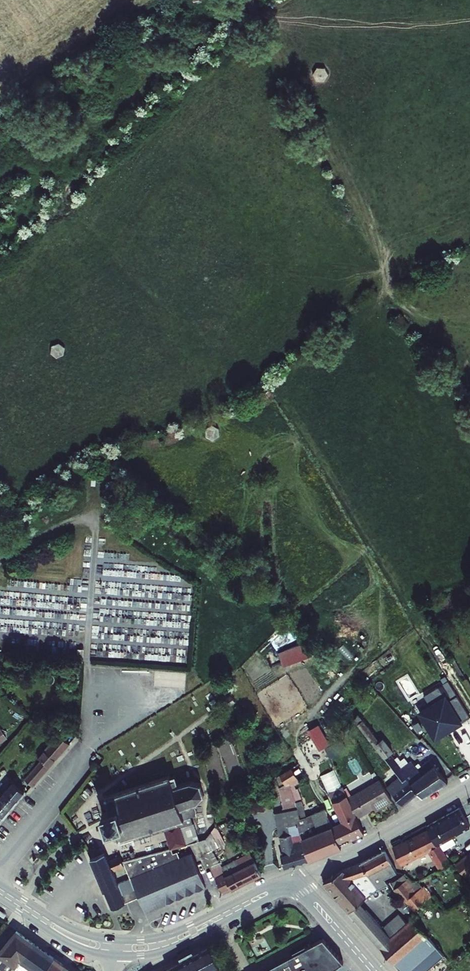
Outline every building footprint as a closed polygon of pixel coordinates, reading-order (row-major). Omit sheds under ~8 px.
[(318,68),(314,74),(315,78),(317,81),(324,81),(329,75),(327,72),(325,68),(318,68)] [(52,346),(51,353),(54,355),(57,358),(64,355),(65,348),(62,345),(59,343),(52,346)] [(206,430),(206,437),(210,439),(213,441),(219,436),(219,429),(216,427),(212,426),(206,430)] [(231,511),(223,511),(222,521),(230,521),(231,511)] [(315,654),(310,640),(280,651),(285,665),(315,654)] [(442,688),(427,697),(433,708),(423,715),(438,740),(461,725),(462,726),(469,721),(469,713),(460,697),(451,703),(442,688)] [(363,721),(360,724),(387,758),(392,753),(394,752),(384,739),(382,741),(379,738),(378,739),(363,721)] [(330,743),(319,724),(309,730),(321,750),(325,747),(330,743)] [(38,762),(25,776),(36,786),(73,745),(62,735),(61,736),(54,732),(47,740),(52,746),(42,758),(44,760),(41,764),(38,762)] [(339,740),(325,747),(327,750),(330,756),(343,750),(339,740)] [(28,750),(21,758),(25,762),(32,754),(28,750)] [(392,753),(387,758),(394,767),(400,762),(392,753)] [(400,762),(394,767),(406,782),(410,779),(411,780),(422,793),(425,797),(450,781),(436,764),(435,765),(430,760),(410,776),(400,762)] [(283,774),(286,792),(295,790),(293,781),(302,776),(297,767),(283,774)] [(170,775),(105,796),(109,810),(101,812),(107,829),(115,827),(119,840),(162,827),(168,846),(184,841),(180,828),(191,825),(189,817),(195,815),(192,806),(196,805),(204,795),(200,783),(190,780),(179,784),(176,775),(171,777),(170,775)] [(0,785),(0,812),(7,818),(27,793),(20,786),(22,784),(19,782),(17,784),(8,776),(0,785)] [(407,806),(422,793),(411,780),(403,786),(401,784),(399,787),(398,786),(393,790),(407,806)] [(384,781),(351,801),(359,819),(381,807),(383,810),(396,802),(384,781)] [(351,801),(345,788),(328,795),(342,824),(350,842),(366,834),(359,819),(351,801)] [(286,792),(281,793),(285,812),(301,809),(299,802),(295,790),(286,792)] [(304,801),(299,802),(301,809),(304,819),(300,820),(305,839),(302,841),(312,862),(342,849),(341,846),(333,828),(324,810),(309,817),(304,801)] [(460,804),(428,823),(430,827),(435,835),(467,817),(460,804)] [(289,869),(312,862),(302,841),(305,839),(300,820),(304,819),(301,809),(285,812),(277,814),(288,855),(285,856),(289,869)] [(350,842),(342,824),(333,828),(341,846),(350,842)] [(191,825),(180,828),(184,841),(196,838),(191,825)] [(214,828),(205,835),(210,845),(221,834),(214,828)] [(428,828),(393,846),(401,862),(428,848),(440,869),(450,863),(439,844),(437,845),(428,828)] [(205,835),(196,838),(201,849),(210,845),(205,835)] [(452,856),(467,874),(469,872),(469,841),(452,856)] [(168,846),(121,861),(123,865),(128,878),(117,883),(118,885),(116,885),(124,903),(138,898),(144,913),(206,888),(190,849),(178,855),(176,850),(171,852),(168,846)] [(92,849),(85,849),(111,909),(124,903),(116,885),(118,885),(117,883),(112,870),(123,865),(121,861),(119,856),(108,861),(104,852),(100,854),(96,855),(92,847),(92,849)] [(395,864),(385,848),(361,862),(379,887),(388,883),(380,872),(395,864)] [(222,893),(261,873),(249,853),(237,859),(241,866),(230,872),(228,870),(214,876),(222,893)] [(379,887),(361,862),(342,870),(324,882),(350,910),(362,900),(379,887)] [(455,871),(450,863),(440,869),(444,876),(455,871)] [(412,880),(406,873),(392,884),(395,888),(406,879),(417,891),(424,885),(425,884),(421,879),(412,880)] [(417,891),(406,879),(395,888),(405,900),(407,898),(417,891)] [(424,885),(417,891),(424,900),(432,894),(424,885)] [(424,900),(417,891),(407,898),(415,908),(424,900)] [(362,900),(350,910),(356,917),(367,907),(362,900)] [(356,917),(405,970),(425,970),(446,953),(414,917),(409,921),(398,931),(390,922),(385,927),(367,907),(356,917)] [(409,921),(401,912),(390,922),(398,931),(409,921)] [(17,964),(35,941),(18,930),(0,952),(0,966),(7,957),(17,964)] [(262,970),(317,970),(318,970),(319,970),(331,970),(344,960),(324,936),(308,946),(306,943),(293,950),(295,953),(262,970)] [(56,956),(35,941),(17,964),(12,970),(29,970),(33,966),(38,970),(37,970),(45,970),(56,956)] [(189,956),(198,970),(213,970),(221,967),(209,945),(189,956)] [(68,965),(56,956),(45,970),(63,970),(68,965)] [(166,968),(168,970),(198,970),(189,956),(166,968)]
